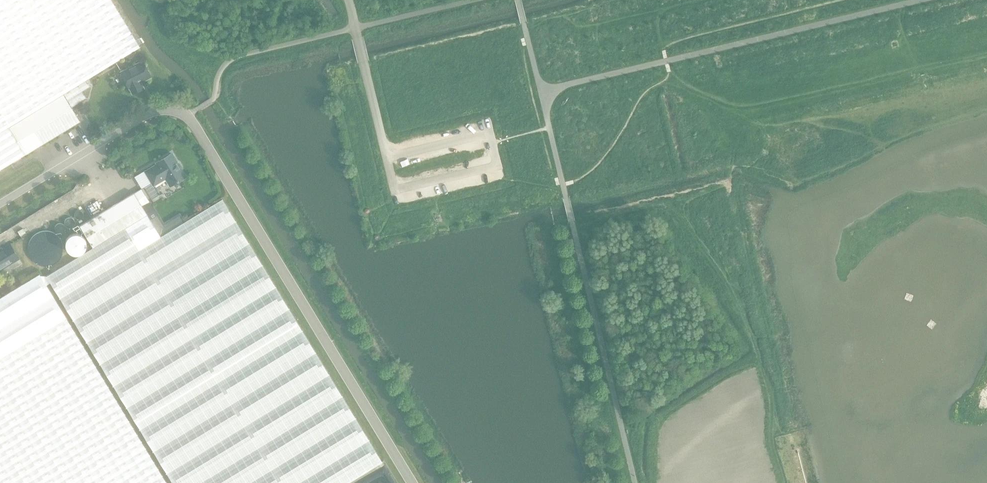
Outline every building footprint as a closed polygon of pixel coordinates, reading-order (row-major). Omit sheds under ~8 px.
[(86,80),(140,47),(112,0),(0,0),(0,132),(86,80)] [(140,82),(151,77),(143,61),(121,72),(129,88),(130,88),(133,94),(144,88),(140,82)] [(25,154),(26,155),(80,122),(72,107),(87,98),(82,91),(90,87),(86,80),(0,132),(0,169),(25,154)] [(179,170),(181,169),(181,168),(181,166),(178,162),(177,162),(172,153),(156,163),(157,164),(145,171),(153,185),(167,177),(172,185),(184,178),(179,170)] [(80,226),(93,248),(147,215),(142,206),(150,202),(142,189),(134,193),(80,226)] [(93,248),(47,276),(173,482),(348,482),(382,462),(222,199),(185,222),(161,237),(147,215),(93,248)] [(150,202),(142,206),(147,215),(161,237),(185,222),(180,213),(164,223),(151,201),(150,202)] [(26,232),(23,227),(18,230),(20,235),(26,232)] [(19,258),(10,244),(0,250),(0,270),(19,258)] [(39,274),(0,298),(0,482),(167,482),(39,274)]
